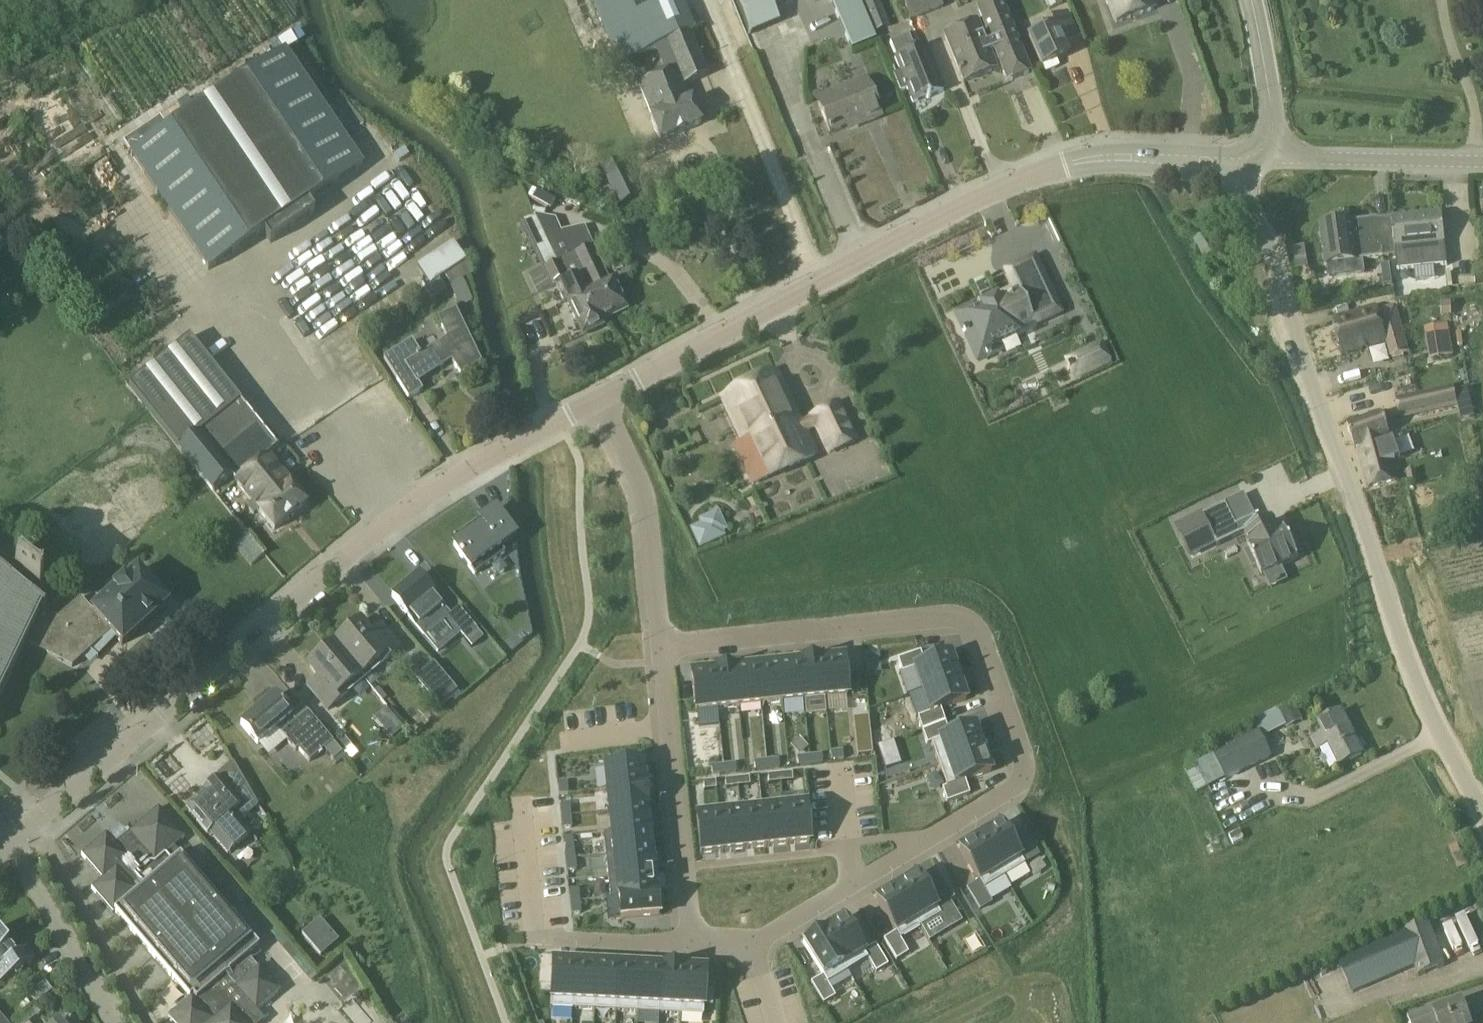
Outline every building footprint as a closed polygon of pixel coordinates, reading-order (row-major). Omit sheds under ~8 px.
[(638,57),(648,83),(638,87),(651,117),(660,141),(701,124),(685,86),(708,77),(690,35),(696,33),(682,0),(592,0),(617,60),(619,65),(638,57)] [(747,34),(778,21),(768,0),(732,0),(747,34)] [(850,47),(874,37),(858,0),(830,0),(850,47)] [(922,15),(916,0),(900,0),(909,20),(922,15)] [(922,15),(942,7),(939,0),(916,0),(922,15)] [(1001,69),(1007,83),(1029,74),(999,0),(977,9),(982,22),(944,37),(963,84),(1001,69)] [(1049,9),(1060,5),(1058,0),(1045,0),(1049,9)] [(1116,23),(1154,10),(1150,0),(1108,0),(1116,23)] [(883,15),(870,21),(875,31),(888,26),(883,15)] [(1050,22),(1052,27),(1028,38),(1042,68),(1067,56),(1062,47),(1077,40),(1066,15),(1050,22)] [(895,58),(913,103),(943,91),(925,46),(895,58)] [(293,53),(140,156),(218,271),(371,168),(293,53)] [(845,127),(846,131),(880,117),(865,80),(816,99),(829,133),(845,127)] [(885,83),(878,91),(886,99),(894,91),(885,83)] [(619,161),(601,170),(618,206),(637,197),(619,161)] [(566,258),(549,217),(534,214),(556,262),(540,269),(535,258),(523,264),(537,295),(561,284),(568,300),(566,300),(583,336),(604,327),(601,321),(608,317),(587,273),(575,277),(566,258)] [(1447,267),(1445,245),(1443,214),(1378,220),(1378,219),(1320,226),(1325,266),(1326,266),(1328,278),(1364,273),(1362,261),(1384,258),(1396,256),(1397,271),(1447,267)] [(555,218),(549,217),(566,258),(575,277),(587,273),(608,317),(626,309),(612,279),(610,280),(584,226),(564,230),(561,231),(555,218)] [(1207,235),(1194,244),(1209,264),(1222,256),(1207,235)] [(434,259),(445,276),(466,262),(455,245),(434,259)] [(955,314),(977,362),(999,352),(995,343),(1016,333),(1018,338),(1037,330),(1034,323),(1058,312),(1034,258),(1007,271),(1017,294),(1001,301),(1001,299),(997,301),(996,299),(981,306),(982,308),(977,310),(974,305),(955,314)] [(466,262),(445,276),(449,283),(448,283),(459,306),(472,300),(462,278),(474,273),(466,262)] [(1295,264),(1296,270),(1308,268),(1307,262),(1295,264)] [(1390,265),(1382,266),(1384,285),(1392,284),(1390,265)] [(1442,303),(1442,304),(1442,317),(1451,316),(1451,303),(1442,303)] [(1333,320),(1343,355),(1386,342),(1376,308),(1333,320)] [(423,391),(418,384),(451,363),(461,377),(481,364),(456,310),(437,319),(446,339),(421,355),(412,341),(383,359),(409,400),(423,391)] [(1430,359),(1453,355),(1448,331),(1426,335),(1430,359)] [(189,337),(128,385),(145,406),(149,412),(165,432),(178,448),(213,491),(231,477),(236,483),(267,458),(279,449),(189,337)] [(1100,345),(1067,361),(1069,366),(1067,367),(1069,370),(1071,369),(1075,377),(1108,362),(1100,345)] [(1394,356),(1397,374),(1406,373),(1403,355),(1394,356)] [(742,441),(733,445),(752,484),(814,455),(814,454),(806,458),(795,435),(816,426),(829,454),(854,442),(837,405),(811,417),(812,418),(799,425),(788,421),(783,410),(790,406),(775,374),(722,399),(742,441)] [(1454,387),(1416,396),(1420,414),(1458,405),(1454,387)] [(1382,415),(1347,427),(1355,451),(1356,451),(1369,487),(1396,480),(1386,440),(1391,438),(1382,415)] [(267,458),(236,483),(274,532),(306,507),(267,458)] [(1415,469),(1406,471),(1409,483),(1417,481),(1415,469)] [(505,554),(501,549),(516,538),(495,509),(479,520),(482,525),(453,545),(474,576),(505,554)] [(691,529),(699,548),(724,537),(722,532),(726,530),(718,512),(699,520),(701,525),(691,529)] [(1263,576),(1300,558),(1286,529),(1281,532),(1274,519),(1246,533),(1252,546),(1249,547),(1263,576)] [(251,562),(263,552),(248,534),(236,544),(251,562)] [(137,571),(92,612),(91,612),(110,633),(122,646),(167,605),(137,571)] [(92,612),(80,598),(56,619),(0,573),(0,696),(25,645),(72,668),(110,633),(91,612),(92,612)] [(442,605),(417,576),(412,580),(410,577),(390,594),(393,597),(390,599),(421,635),(440,619),(448,629),(451,625),(465,641),(477,631),(458,609),(450,616),(441,606),(442,605)] [(361,623),(335,645),(362,677),(378,664),(380,666),(400,648),(382,627),(372,635),(361,623)] [(346,691),(362,677),(335,645),(308,668),(318,681),(308,689),(326,711),(347,693),(346,691)] [(924,650),(901,657),(906,671),(915,668),(922,690),(962,677),(953,653),(928,661),(924,650)] [(845,657),(821,660),(825,701),(850,699),(845,657)] [(821,660),(800,662),(804,704),(825,701),(821,660)] [(800,662),(778,665),(782,706),(804,704),(800,662)] [(456,691),(433,664),(416,679),(438,706),(456,691)] [(778,665),(757,667),(761,708),(782,706),(778,665)] [(757,667),(735,669),(739,710),(761,708),(757,667)] [(735,669),(714,671),(718,713),(739,710),(735,669)] [(714,671),(690,674),(694,715),(718,713),(714,671)] [(930,713),(921,716),(926,729),(948,721),(944,710),(970,701),(962,677),(922,690),(930,713)] [(256,745),(276,729),(295,751),(298,749),(309,762),(324,750),(333,761),(342,754),(308,712),(296,722),(274,696),(240,725),(256,745)] [(1256,717),(1261,734),(1299,722),(1294,705),(1256,717)] [(1329,746),(1339,767),(1363,755),(1342,711),(1317,724),(1322,733),(1310,739),(1317,752),(1329,746)] [(868,717),(852,718),(854,732),(869,731),(868,717)] [(948,721),(926,729),(930,743),(939,739),(947,762),(986,748),(978,724),(952,733),(948,721)] [(398,723),(386,733),(391,740),(403,729),(398,723)] [(1260,733),(1214,755),(1227,781),(1273,759),(1260,733)] [(335,744),(342,752),(350,745),(343,737),(335,744)] [(893,742),(878,747),(885,769),(900,764),(893,742)] [(955,785),(946,788),(950,801),(973,793),(969,781),(995,773),(986,748),(947,762),(955,785)] [(842,750),(830,752),(831,760),(843,759),(842,750)] [(821,754),(809,756),(810,764),(822,763),(821,754)] [(809,756),(797,757),(798,765),(810,764),(809,756)] [(778,759),(766,760),(767,768),(779,767),(778,759)] [(646,760),(605,765),(607,789),(649,785),(646,760)] [(766,760),(754,761),(755,770),(767,768),(766,760)] [(735,763),(723,765),(724,773),(736,772),(735,763)] [(228,852),(244,838),(248,835),(237,822),(258,805),(236,765),(230,765),(217,776),(217,780),(203,792),(205,794),(186,810),(208,835),(211,833),(228,852)] [(723,765),(711,766),(712,774),(724,773),(723,765)] [(792,771),(779,772),(780,780),(792,779),(792,771)] [(779,772),(767,773),(768,781),(780,780),(779,772)] [(749,775),(736,776),(737,784),(749,783),(749,775)] [(736,776),(724,778),(725,786),(737,784),(736,776)] [(715,779),(703,780),(704,788),(716,787),(715,779)] [(566,781),(558,782),(559,794),(567,793),(566,781)] [(649,785),(607,789),(610,810),(651,806),(649,785)] [(568,802),(560,803),(562,815),(570,814),(568,802)] [(809,802),(785,804),(790,846),(814,843),(809,802)] [(785,804),(764,807),(768,848),(790,846),(785,804)] [(651,806),(610,810),(612,832),(653,827),(651,806)] [(764,807),(742,809),(747,851),(768,848),(764,807)] [(742,809),(721,811),(725,853),(747,851),(742,809)] [(220,882),(216,876),(210,870),(204,865),(198,860),(194,858),(188,851),(180,857),(173,850),(184,840),(160,810),(129,836),(131,840),(120,850),(107,836),(83,858),(104,882),(94,890),(114,915),(116,913),(190,998),(169,1016),(175,1022),(248,1022),(244,1019),(255,1010),(257,1012),(282,991),(261,966),(258,968),(249,957),(261,947),(223,904),(231,897),(225,889),(220,882)] [(721,811),(697,814),(701,855),(725,853),(721,811)] [(570,814),(562,815),(563,827),(571,826),(570,814)] [(1003,822),(981,835),(1003,871),(1023,858),(1035,877),(1047,870),(1034,850),(1024,856),(1003,822)] [(653,827),(612,832),(614,853),(656,849),(653,827)] [(981,835),(959,848),(980,882),(969,889),(982,909),(994,902),(982,883),(1003,871),(981,835)] [(572,837),(564,838),(565,847),(573,847),(572,837)] [(573,847),(565,847),(566,859),(575,859),(573,847)] [(656,849),(614,853),(616,875),(658,870),(656,849)] [(575,859),(566,859),(568,871),(576,871),(575,859)] [(658,870),(616,875),(619,896),(660,892),(658,870)] [(919,872),(897,885),(919,921),(939,909),(951,928),(963,921),(951,900),(940,906),(919,872)] [(897,885),(876,898),(896,933),(886,939),(898,960),(910,952),(899,933),(919,921),(897,885)] [(577,888),(569,889),(571,901),(579,900),(577,888)] [(660,892),(619,896),(621,919),(663,915),(660,892)] [(579,900),(571,901),(572,913),(580,912),(579,900)] [(846,916),(825,929),(846,965),(866,952),(878,972),(890,964),(878,944),(867,950),(846,916)] [(301,932),(320,955),(337,940),(319,917),(301,932)] [(1444,966),(1428,921),(1401,931),(1337,959),(1348,983),(1353,993),(1415,967),(1418,976),(1444,966)] [(825,929),(804,941),(824,976),(813,983),(825,1003),(837,996),(825,977),(846,965),(825,929)] [(34,961),(26,949),(16,956),(7,946),(8,945),(0,937),(0,983),(34,961)] [(551,963),(549,1004),(573,1005),(576,964),(551,963)] [(576,964),(573,1005),(595,1007),(597,965),(576,964)] [(597,965),(595,1007),(617,1008),(619,966),(597,965)] [(619,966),(617,1008),(638,1009),(640,967),(619,966)] [(640,967),(638,1009),(660,1010),(662,968),(640,967)] [(662,968),(660,1010),(681,1011),(683,969),(662,968)] [(683,969),(681,1011),(706,1012),(708,971),(683,969)] [(28,995),(36,1004),(51,992),(44,982),(28,995)] [(1432,1008),(1407,1017),(1410,1022),(1470,1022),(1462,1002),(1434,1012),(1432,1008)]
